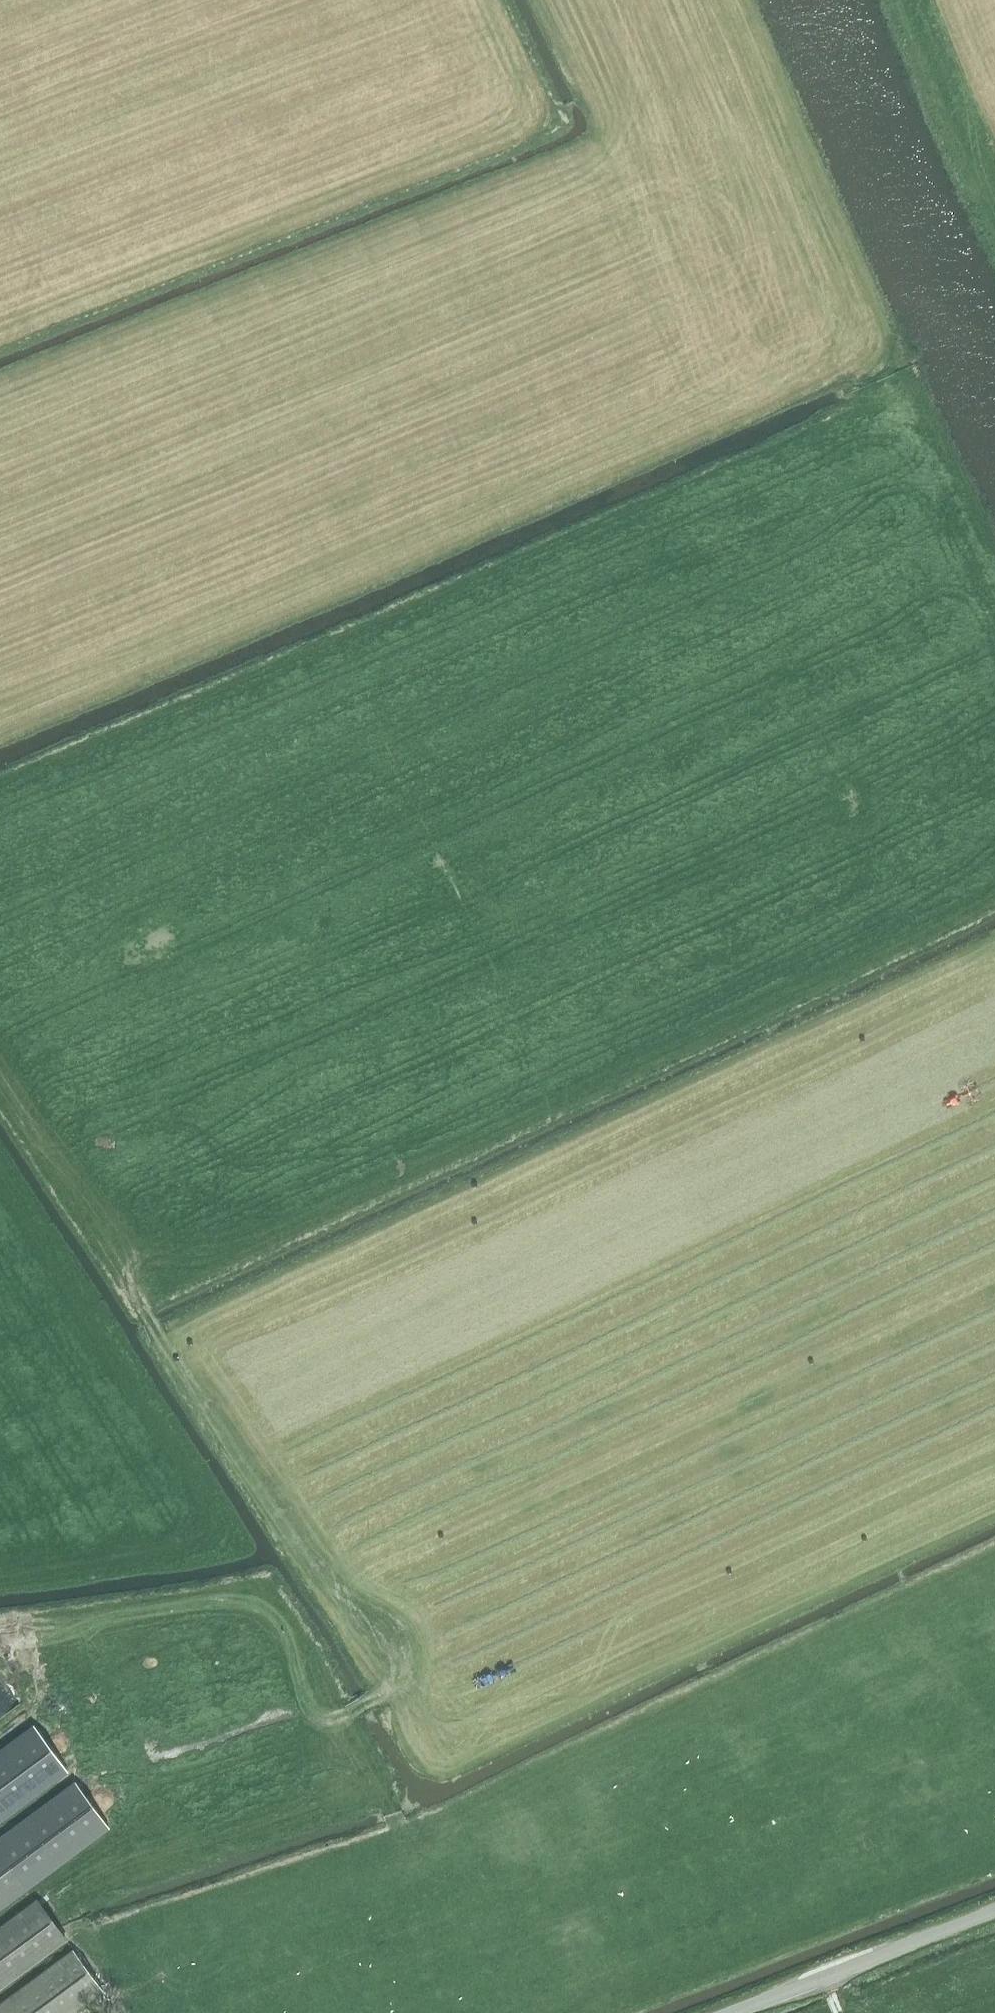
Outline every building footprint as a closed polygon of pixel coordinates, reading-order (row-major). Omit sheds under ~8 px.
[(68,1772),(33,1725),(0,1749),(0,1822),(68,1772)] [(109,1829),(74,1781),(0,1836),(0,1910),(109,1829)] [(37,1899),(0,1926),(0,1990),(67,1941),(37,1899)] [(72,1949),(0,2002),(0,2012),(72,2012),(103,1990),(72,1949)]
